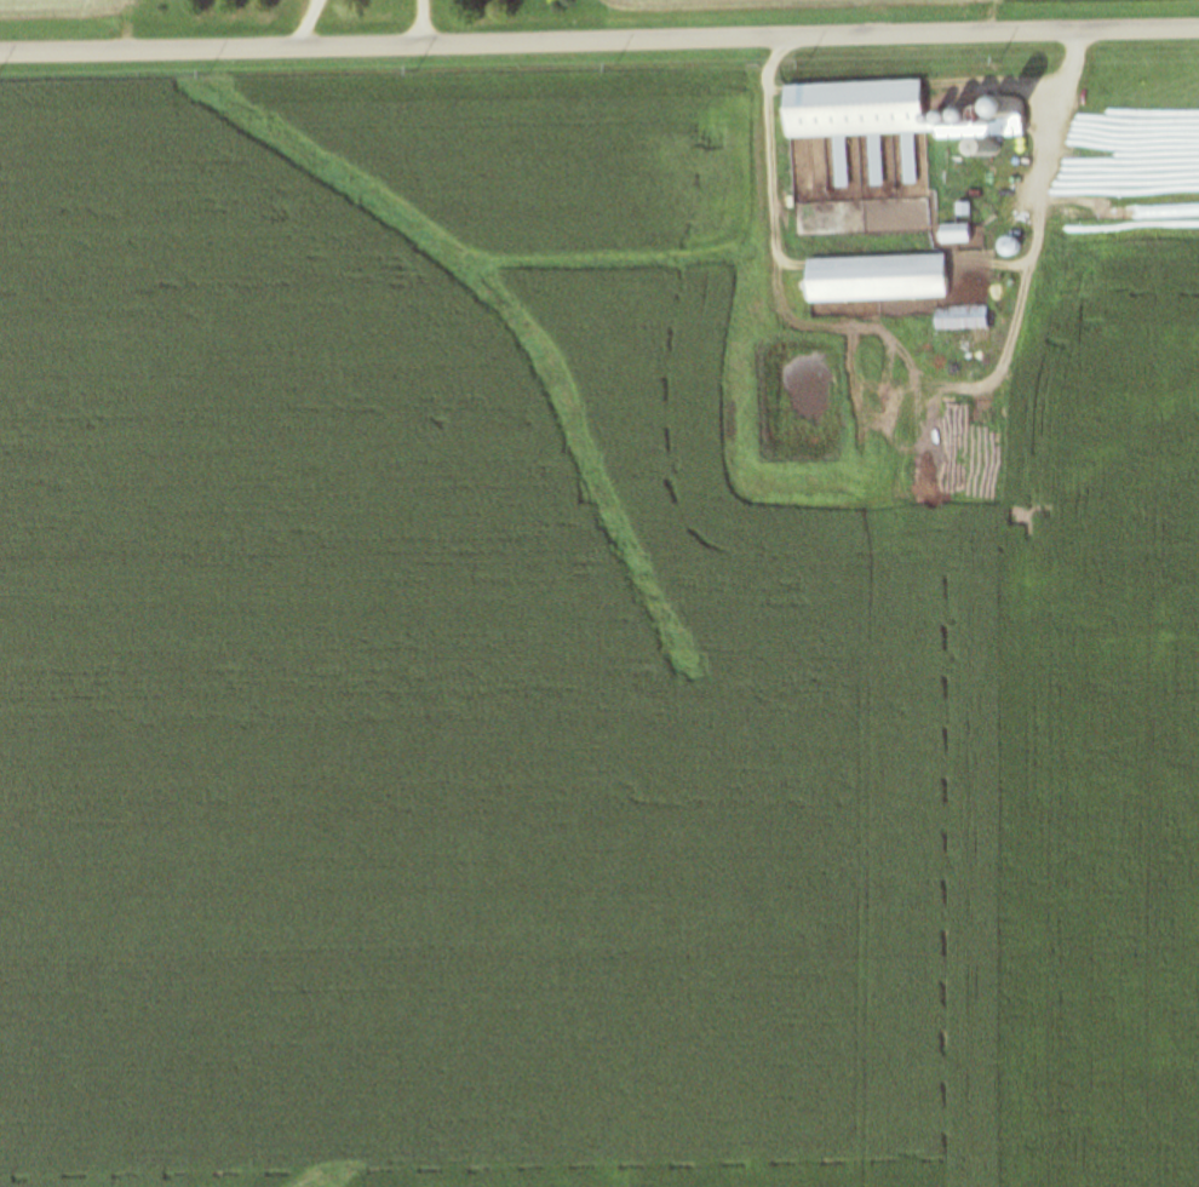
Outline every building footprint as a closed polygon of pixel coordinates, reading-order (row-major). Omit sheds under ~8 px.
[(782,87),(783,138),(869,135),(870,183),(880,182),(878,134),(902,133),(903,181),(913,181),(912,139),(1021,135),(1019,102),(920,106),(919,82),(782,87)] [(967,242),(967,227),(950,227),(950,242),(967,242)] [(1015,241),(997,240),(996,254),(1013,255),(1015,241)] [(805,260),(805,302),(943,299),(943,257),(805,260)]
